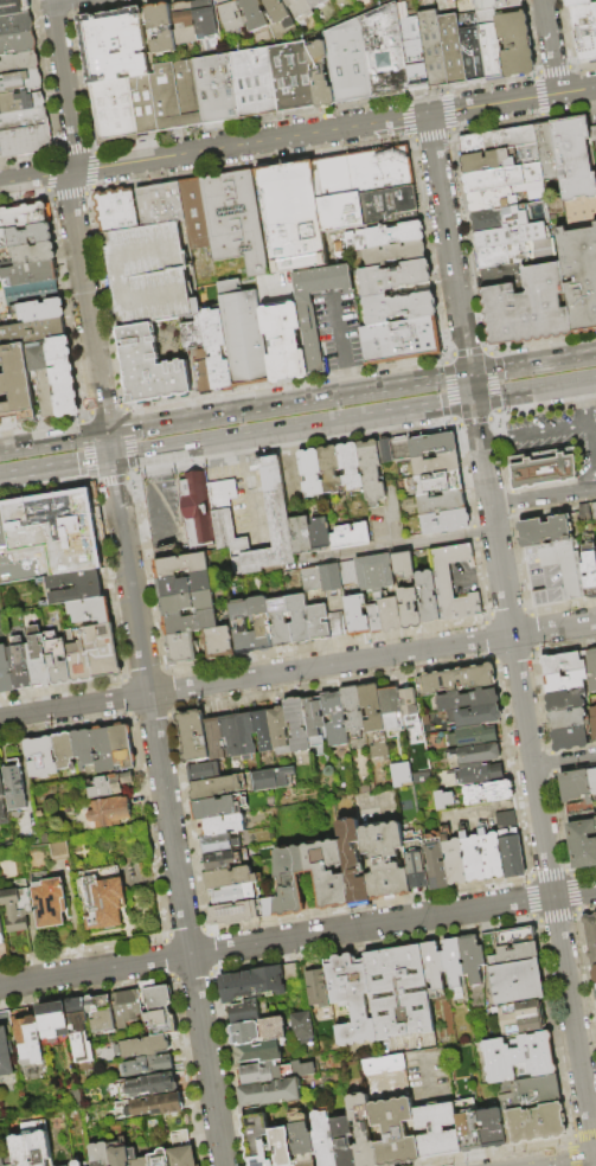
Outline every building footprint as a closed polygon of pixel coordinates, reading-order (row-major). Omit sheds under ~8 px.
[(31,15),(0,20),(0,0),(31,0),(32,9),(30,12),(31,15)] [(191,2),(204,0),(211,0),(216,24),(218,24),(219,32),(216,32),(217,36),(205,38),(206,40),(197,41),(191,2)] [(226,33),(216,0),(233,0),(233,2),(236,1),(242,19),(244,26),(244,27),(241,28),(242,34),(231,38),(230,32),(226,33)] [(241,11),(236,0),(258,0),(261,6),(258,7),(262,13),(263,13),(269,26),(250,33),(246,25),(244,26),(242,19),(246,17),(243,9),(241,11)] [(274,25),(262,0),(282,0),(294,26),(284,31),(281,23),(274,25)] [(287,8),(282,0),(306,0),(312,11),(314,14),(306,19),(305,15),(295,19),(289,7),(287,8)] [(312,11),(306,0),(329,0),(329,1),(312,11)] [(476,13),(475,0),(523,0),(524,2),(521,2),(521,4),(523,6),(494,11),(476,13)] [(569,1),(569,0),(595,0),(595,1),(592,1),(594,6),(571,9),(568,8),(566,4),(569,1)] [(149,41),(159,39),(159,36),(160,36),(159,30),(149,32),(145,7),(146,7),(147,6),(154,5),(155,6),(159,5),(161,4),(166,2),(167,5),(168,4),(172,26),(169,27),(171,32),(172,32),(174,46),(175,51),(152,56),(149,41)] [(172,32),(175,31),(171,7),(172,7),(172,6),(173,5),(175,4),(184,2),(187,2),(191,2),(197,41),(198,43),(174,46),(172,32)] [(410,92),(410,94),(372,100),(372,98),(359,18),(396,2),(397,7),(410,92)] [(429,89),(429,91),(421,92),(421,90),(410,92),(397,7),(405,6),(406,15),(405,15),(405,20),(418,18),(429,89)] [(494,11),(523,6),(524,6),(525,15),(526,15),(527,21),(526,23),(526,26),(528,27),(530,33),(528,34),(531,50),(532,51),(533,57),(532,58),(532,60),(533,63),(534,69),(533,71),(534,73),(532,73),(531,76),(526,76),(525,75),(513,77),(511,79),(507,79),(505,78),(504,78),(504,77),(500,52),(505,52),(504,40),(499,40),(494,11)] [(594,6),(595,6),(595,63),(579,65),(571,9),(594,6)] [(88,85),(76,18),(90,15),(140,7),(140,9),(143,9),(147,26),(141,26),(145,49),(142,51),(136,52),(136,57),(146,55),(149,75),(133,77),(132,72),(118,75),(120,79),(88,85)] [(417,13),(436,9),(437,18),(448,85),(448,87),(438,88),(429,89),(418,18),(417,13)] [(475,13),(476,13),(494,11),(499,40),(500,52),(504,77),(485,79),(475,13)] [(467,82),(459,30),(467,28),(464,15),(475,13),(485,79),(486,83),(481,84),(467,87),(467,82)] [(437,18),(456,14),(459,30),(467,82),(448,85),(437,18)] [(34,34),(0,39),(0,37),(0,20),(31,15),(32,18),(34,23),(34,28),(33,31),(34,34)] [(359,18),(372,98),(334,104),(332,88),(327,59),(325,44),(323,33),(359,18)] [(2,58),(0,58),(0,39),(34,34),(34,38),(37,40),(38,45),(37,49),(37,53),(18,56),(17,53),(8,55),(8,57),(2,58)] [(306,47),(312,83),(312,87),(315,108),(278,114),(268,47),(305,41),(306,47)] [(334,104),(333,104),(332,107),(328,108),(326,105),(323,107),(322,109),(319,110),(316,108),(315,109),(315,108),(312,87),(316,85),(315,82),(312,83),(306,47),(325,44),(327,59),(325,59),(326,65),(323,65),(326,82),(328,82),(329,89),(332,88),(334,104)] [(278,114),(241,120),(230,53),(268,47),(278,114)] [(21,72),(0,75),(0,63),(4,63),(2,58),(8,57),(18,56),(37,53),(38,56),(40,58),(41,66),(39,69),(40,71),(21,73),(21,72)] [(241,120),(227,122),(229,128),(204,133),(203,126),(201,126),(191,60),(191,59),(230,53),(241,120)] [(201,126),(158,133),(149,76),(155,75),(154,66),(191,60),(201,126)] [(1,97),(0,97),(0,78),(13,76),(21,73),(40,71),(41,76),(43,77),(44,79),(44,84),(43,88),(44,91),(33,92),(1,97)] [(158,133),(158,134),(139,137),(130,79),(149,76),(158,133)] [(139,137),(140,140),(96,147),(86,87),(130,79),(139,137)] [(4,116),(1,97),(33,92),(34,96),(44,95),(44,97),(46,100),(46,104),(45,107),(46,110),(4,116)] [(4,159),(0,134),(0,117),(4,116),(46,110),(47,109),(55,153),(4,161),(4,159)] [(594,172),(595,172),(595,195),(564,200),(562,180),(552,121),(588,116),(591,139),(588,140),(594,172)] [(543,181),(540,164),(541,164),(536,124),(552,121),(562,180),(544,182),(543,181)] [(534,124),(540,162),(523,166),(519,147),(508,148),(486,152),(483,153),(462,155),(460,136),(534,124)] [(310,160),(339,155),(383,148),(409,143),(415,182),(414,184),(360,192),(316,199),(310,160)] [(462,155),(483,153),(485,159),(487,158),(486,152),(508,148),(511,158),(514,158),(517,166),(505,168),(505,165),(501,165),(501,168),(493,171),(493,167),(485,168),(485,172),(466,174),(466,173),(463,173),(462,167),(463,166),(463,165),(462,164),(461,158),(463,156),(462,155)] [(256,168),(310,160),(316,199),(322,232),(327,264),(274,274),(256,168)] [(469,193),(468,194),(467,193),(466,192),(464,186),(466,185),(466,184),(464,182),(463,177),(464,177),(464,174),(466,174),(485,172),(493,171),(501,168),(505,168),(517,166),(523,166),(540,162),(540,164),(543,181),(469,193)] [(252,169),(269,274),(248,277),(244,257),(213,262),(211,246),(200,178),(252,169)] [(200,178),(211,246),(191,250),(185,219),(179,181),(200,178)] [(179,181),(185,219),(142,226),(136,188),(179,181)] [(543,181),(544,182),(545,197),(527,200),(526,191),(513,193),(513,194),(512,196),(518,196),(519,205),(472,212),(470,211),(469,205),(470,204),(470,201),(468,201),(468,196),(469,193),(543,181)] [(360,192),(414,184),(418,210),(393,214),(395,220),(365,225),(360,192)] [(101,233),(100,223),(97,222),(96,217),(98,216),(98,212),(96,212),(96,207),(97,206),(96,200),(95,200),(94,196),(96,194),(96,191),(101,191),(103,192),(107,192),(108,190),(114,188),(115,191),(117,190),(118,187),(124,187),(126,188),(133,187),(134,191),(133,191),(139,228),(101,233)] [(316,199),(360,192),(365,225),(366,225),(322,232),(316,199)] [(564,200),(595,195),(595,221),(594,222),(595,228),(570,231),(569,225),(564,200)] [(472,212),(519,205),(547,200),(550,220),(514,226),(514,224),(510,225),(510,228),(475,233),(475,232),(473,230),(473,226),(474,224),(474,222),(472,220),(470,216),(473,214),(472,212)] [(45,223),(0,230),(0,207),(5,207),(7,210),(19,207),(21,204),(26,204),(28,206),(34,205),(37,203),(41,201),(45,204),(46,210),(44,212),(45,223)] [(423,239),(365,248),(347,251),(345,232),(353,231),(353,235),(357,235),(357,230),(387,225),(389,229),(399,226),(399,224),(419,220),(422,222),(423,226),(421,229),(422,231),(424,232),(424,237),(423,239)] [(594,222),(595,221),(595,332),(594,329),(591,329),(590,333),(585,333),(584,331),(581,332),(581,334),(576,335),(575,333),(572,333),(569,307),(566,294),(562,262),(556,228),(566,226),(568,232),(570,231),(595,228),(594,222)] [(9,249),(0,250),(0,230),(45,223),(49,225),(50,230),(47,232),(50,235),(51,239),(49,242),(9,249)] [(101,235),(116,327),(117,327),(152,321),(192,315),(190,299),(178,223),(101,235)] [(475,233),(510,228),(511,228),(512,233),(520,231),(523,243),(478,250),(475,233)] [(528,243),(553,238),(557,258),(532,262),(528,243)] [(380,267),(367,268),(365,248),(423,239),(424,252),(425,260),(402,263),(380,267)] [(52,260),(0,269),(0,261),(11,260),(9,249),(49,242),(52,244),(53,250),(51,250),(51,252),(53,254),(55,258),(52,260)] [(478,250),(523,243),(526,243),(530,262),(521,263),(481,269),(478,250)] [(1,288),(0,282),(0,269),(52,260),(56,280),(55,280),(33,283),(33,278),(28,280),(30,284),(1,288)] [(364,296),(361,294),(361,290),(363,289),(360,277),(359,275),(358,273),(359,270),(359,269),(367,268),(380,267),(380,270),(403,267),(402,263),(425,260),(428,260),(429,261),(430,265),(429,267),(429,273),(431,274),(432,278),(430,280),(430,281),(417,283),(416,286),(412,286),(410,284),(402,286),(400,288),(397,288),(395,286),(392,286),(391,289),(386,290),(387,293),(364,296)] [(572,333),(571,337),(566,337),(565,334),(563,335),(560,338),(556,339),(555,337),(552,337),(551,339),(546,340),(545,338),(544,338),(541,341),(538,341),(536,339),(533,340),(532,342),(527,344),(526,341),(524,341),(523,344),(518,345),(517,342),(492,346),(492,345),(489,344),(488,339),(491,337),(491,334),(487,334),(487,329),(489,328),(489,326),(486,325),(485,320),(488,319),(487,315),(485,315),(483,310),(486,308),(486,307),(482,306),(482,301),(485,299),(485,297),(481,296),(481,292),(483,290),(482,288),(483,288),(514,283),(517,295),(526,293),(527,290),(526,288),(525,282),(523,268),(562,262),(566,294),(560,295),(562,308),(569,307),(572,333)] [(293,271),(350,263),(354,294),(345,295),(345,288),(312,294),(313,300),(322,358),(327,358),(329,373),(309,377),(293,271)] [(514,283),(483,288),(481,269),(521,263),(523,268),(525,282),(514,283)] [(256,290),(259,308),(263,334),(271,382),(233,387),(229,359),(226,345),(222,309),(217,282),(241,278),(242,293),(256,290)] [(5,306),(1,288),(30,284),(33,283),(55,280),(57,297),(5,306)] [(436,315),(412,319),(411,315),(409,315),(408,314),(389,318),(389,322),(369,326),(366,323),(366,320),(367,318),(366,307),(364,305),(363,300),(364,299),(364,297),(387,294),(387,297),(391,296),(395,299),(397,297),(398,295),(402,295),(404,296),(412,295),(414,293),(418,293),(419,295),(434,293),(435,295),(436,299),(434,302),(435,306),(437,308),(437,313),(436,315)] [(212,390),(212,393),(200,396),(194,361),(196,361),(193,348),(190,348),(191,360),(186,360),(180,325),(196,321),(194,315),(192,315),(190,299),(198,297),(200,312),(206,351),(207,358),(212,390)] [(60,318),(38,321),(37,319),(33,320),(33,322),(24,323),(23,313),(8,315),(7,307),(38,302),(39,305),(45,303),(45,301),(59,299),(62,300),(62,306),(60,307),(60,308),(63,309),(64,315),(60,318)] [(263,334),(259,308),(262,308),(263,306),(267,306),(269,307),(289,303),(289,302),(294,301),(297,303),(301,329),(297,329),(301,351),(305,350),(308,376),(307,376),(307,378),(301,379),(300,377),(281,380),(280,383),(276,383),(274,382),(271,382),(268,357),(273,355),(271,348),(274,347),(274,341),(270,341),(268,333),(263,334)] [(233,387),(233,390),(217,392),(216,390),(212,390),(207,358),(213,357),(212,350),(206,351),(200,312),(203,312),(203,309),(212,307),(213,310),(222,309),(226,345),(222,345),(224,360),(229,359),(233,387)] [(359,327),(369,326),(389,322),(412,319),(436,315),(442,354),(365,366),(359,327)] [(17,344),(0,346),(0,327),(24,323),(33,322),(38,321),(60,318),(64,335),(45,339),(17,344)] [(186,360),(191,391),(188,392),(188,393),(180,395),(180,393),(175,393),(175,398),(168,399),(167,397),(166,397),(166,396),(161,396),(162,401),(153,402),(153,399),(147,401),(147,403),(137,404),(136,402),(128,403),(128,395),(129,395),(129,389),(127,390),(117,327),(152,321),(154,335),(156,335),(158,341),(155,341),(156,353),(159,352),(160,359),(158,359),(159,365),(166,364),(165,361),(171,360),(171,363),(177,361),(177,360),(181,359),(182,361),(186,360)] [(24,345),(43,342),(43,345),(45,344),(45,339),(64,335),(68,338),(68,344),(66,345),(66,347),(69,348),(70,354),(68,355),(69,364),(56,365),(46,367),(47,369),(47,370),(36,372),(28,372),(24,345)] [(17,416),(0,419),(0,414),(11,412),(4,367),(0,368),(0,346),(17,344),(17,347),(24,346),(36,418),(17,422),(17,416)] [(69,364),(71,366),(72,371),(70,372),(71,377),(73,379),(73,383),(72,385),(73,391),(76,392),(76,397),(75,399),(76,406),(78,408),(78,411),(77,414),(76,415),(75,416),(71,416),(70,415),(64,416),(63,417),(58,418),(56,417),(55,417),(55,416),(52,398),(53,396),(52,386),(50,385),(47,370),(47,369),(56,367),(56,365),(69,364)] [(47,370),(50,385),(52,398),(55,416),(40,418),(36,385),(38,385),(36,372),(47,370)] [(409,440),(453,433),(455,451),(436,454),(436,450),(422,453),(423,456),(411,459),(409,440)] [(392,461),(389,440),(408,437),(409,440),(411,459),(392,461)] [(392,461),(382,463),(378,440),(389,438),(389,440),(392,461)] [(380,467),(377,467),(379,483),(383,483),(385,499),(377,500),(377,506),(376,507),(371,507),(369,506),(367,500),(365,500),(361,478),(364,478),(363,473),(363,472),(360,472),(359,467),(355,444),(355,442),(363,442),(363,443),(369,442),(370,440),(374,440),(376,442),(377,442),(380,467)] [(355,444),(359,467),(357,468),(358,474),(360,474),(361,488),(353,489),(353,491),(347,492),(346,486),(341,486),(340,476),(344,476),(344,469),(339,470),(335,447),(338,444),(342,444),(345,446),(347,446),(348,443),(353,443),(355,444)] [(335,447),(339,470),(334,470),(335,478),(340,476),(341,486),(338,487),(339,492),(339,493),(333,494),(332,493),(321,494),(320,481),(323,481),(322,474),(319,474),(315,450),(318,448),(323,448),(325,448),(327,448),(328,446),(333,446),(335,447)] [(508,457),(575,448),(575,455),(576,455),(577,480),(570,481),(570,483),(563,485),(562,482),(537,487),(537,488),(530,489),(530,488),(525,488),(525,489),(513,492),(512,480),(513,480),(512,473),(511,473),(508,457)] [(319,474),(318,474),(319,481),(320,481),(321,494),(314,495),(315,496),(308,498),(307,492),(302,493),(301,483),(306,482),(306,476),(300,476),(297,453),(299,450),(303,450),(305,451),(308,451),(309,449),(314,449),(315,450),(319,474)] [(459,472),(434,475),(432,473),(430,474),(430,476),(412,479),(410,460),(423,457),(423,461),(437,460),(437,455),(456,453),(459,472)] [(277,455),(287,519),(306,517),(308,531),(303,532),(303,536),(309,534),(312,551),(312,553),(294,556),(295,563),(275,566),(259,569),(261,572),(233,577),(230,553),(239,551),(239,553),(271,549),(259,470),(251,473),(250,467),(252,467),(251,460),(277,455)] [(184,524),(184,523),(188,549),(197,547),(197,545),(205,545),(214,543),(210,511),(209,506),(205,483),(204,470),(193,472),(185,474),(186,479),(177,480),(184,524)] [(416,498),(412,479),(430,476),(430,478),(434,476),(434,475),(459,472),(462,491),(442,493),(441,491),(427,492),(428,495),(416,498)] [(209,506),(205,483),(233,480),(237,498),(227,499),(229,502),(209,506)] [(98,568),(85,488),(1,501),(8,545),(8,549),(45,543),(51,576),(98,569),(98,568)] [(418,514),(416,498),(428,496),(428,500),(442,498),(442,494),(461,492),(463,507),(440,511),(440,510),(435,510),(435,512),(418,514)] [(8,545),(0,547),(0,501),(1,501),(8,545)] [(588,504),(591,521),(579,524),(576,506),(578,506),(588,504)] [(214,543),(210,511),(230,507),(235,539),(246,537),(249,549),(229,551),(229,547),(216,550),(214,543)] [(423,537),(419,517),(435,513),(436,517),(440,515),(440,513),(466,510),(469,530),(423,537)] [(518,523),(569,514),(570,519),(566,519),(569,536),(572,534),(573,540),(571,540),(537,546),(521,549),(521,547),(520,546),(519,540),(520,539),(519,532),(518,531),(517,525),(518,524),(518,523)] [(312,551),(309,534),(308,526),(312,525),(310,520),(326,518),(328,534),(329,547),(312,551)] [(329,547),(328,534),(334,533),(333,527),(348,525),(350,532),(353,531),(352,525),(360,524),(360,523),(366,521),(370,544),(331,550),(329,547)] [(592,534),(595,554),(595,599),(590,600),(588,597),(585,598),(582,578),(589,577),(588,574),(582,575),(579,564),(584,564),(581,546),(583,545),(582,536),(592,534)] [(537,546),(571,540),(573,551),(578,551),(579,564),(582,575),(582,578),(585,598),(562,602),(559,589),(564,589),(559,565),(540,568),(537,546)] [(440,620),(432,571),(429,550),(469,544),(473,560),(447,564),(453,600),(467,597),(467,594),(478,592),(481,615),(443,621),(443,620),(440,621),(440,620)] [(390,555),(410,551),(414,575),(414,577),(404,579),(403,574),(392,575),(390,555)] [(154,578),(152,560),(205,552),(207,570),(190,574),(188,570),(174,572),(174,576),(154,578)] [(353,560),(353,558),(389,552),(390,555),(392,575),(395,587),(360,591),(360,589),(358,589),(357,583),(353,560)] [(338,563),(353,560),(357,583),(341,585),(338,563)] [(318,566),(338,563),(341,585),(341,590),(339,590),(340,595),(335,595),(335,591),(322,592),(322,590),(318,566)] [(300,569),(318,566),(322,590),(303,592),(300,569)] [(44,577),(51,576),(98,569),(103,597),(66,603),(49,607),(47,594),(76,590),(75,585),(46,590),(44,577)] [(421,622),(418,611),(417,604),(421,603),(418,588),(415,588),(414,577),(414,575),(432,571),(440,620),(434,621),(432,622),(425,623),(424,622),(421,622)] [(155,581),(175,577),(175,579),(191,577),(191,575),(209,572),(211,589),(158,597),(155,581)] [(402,629),(400,616),(398,606),(403,604),(402,602),(398,602),(396,590),(415,588),(417,601),(414,601),(415,613),(418,611),(421,622),(421,626),(418,628),(414,628),(412,627),(410,627),(409,629),(404,630),(402,629)] [(305,605),(323,603),(322,589),(304,591),(305,605)] [(161,617),(159,598),(211,590),(214,609),(196,611),(196,608),(181,610),(181,614),(161,617)] [(291,643),(288,623),(293,623),(291,613),(287,613),(284,597),(305,594),(306,607),(312,641),(291,643)] [(342,597),(364,595),(365,604),(360,604),(363,616),(367,616),(370,633),(360,635),(360,636),(352,638),(351,636),(348,636),(346,617),(348,616),(348,614),(346,614),(342,597)] [(255,652),(252,633),(256,632),(254,616),(249,616),(246,600),(249,598),(262,596),(265,597),(265,600),(269,619),(270,627),(273,647),(274,648),(255,652)] [(103,597),(107,597),(110,623),(100,626),(98,619),(73,623),(72,614),(68,615),(66,603),(103,597)] [(265,600),(284,597),(287,613),(283,614),(286,624),(288,623),(291,643),(273,647),(270,627),(273,627),(271,619),(269,619),(265,600)] [(380,630),(377,606),(376,600),(396,597),(399,616),(400,616),(402,629),(399,630),(395,632),(393,630),(390,630),(389,633),(383,633),(382,632),(380,630)] [(236,654),(227,603),(231,601),(243,600),(246,600),(249,616),(245,617),(248,633),(252,633),(255,652),(236,654)] [(312,641),(306,607),(325,604),(326,614),(327,619),(320,620),(321,624),(327,623),(329,638),(312,641)] [(367,616),(365,606),(374,604),(376,607),(377,606),(380,630),(380,633),(371,635),(371,632),(370,633),(367,616)] [(161,617),(181,614),(181,617),(197,615),(196,611),(214,609),(217,628),(201,629),(191,632),(165,635),(161,617)] [(329,638),(327,623),(327,619),(326,614),(341,611),(345,636),(329,638)] [(71,681),(66,646),(79,643),(79,641),(84,640),(82,628),(100,626),(110,623),(113,623),(120,667),(121,670),(122,674),(120,677),(116,678),(114,675),(92,679),(92,681),(73,684),(71,681)] [(34,687),(27,645),(30,645),(28,636),(27,627),(39,624),(41,635),(44,634),(46,645),(44,646),(47,665),(49,665),(52,685),(50,685),(50,686),(44,687),(43,686),(34,687)] [(217,628),(227,626),(231,648),(232,648),(233,656),(225,658),(225,656),(206,660),(201,629),(217,628)] [(52,685),(49,665),(46,645),(44,634),(44,633),(56,630),(58,640),(65,639),(66,646),(71,681),(70,684),(69,685),(64,685),(63,683),(62,683),(60,684),(59,685),(57,686),(55,685),(52,685)] [(165,635),(191,632),(196,660),(175,664),(175,665),(169,666),(168,666),(167,659),(168,658),(167,652),(166,652),(165,642),(166,642),(165,635)] [(9,638),(23,636),(24,646),(27,645),(34,687),(14,691),(12,674),(14,673),(13,670),(11,671),(9,662),(7,648),(11,647),(9,638)] [(14,692),(0,695),(0,646),(5,645),(8,662),(9,662),(11,671),(8,671),(8,674),(12,674),(14,691),(14,692)] [(588,653),(595,652),(595,694),(594,694),(588,653)] [(588,672),(549,679),(546,679),(544,667),(543,667),(541,659),(550,658),(550,660),(581,654),(582,662),(587,662),(588,672)] [(415,679),(422,678),(422,675),(485,666),(486,665),(489,662),(493,664),(495,666),(495,670),(494,672),(495,685),(460,690),(448,692),(448,690),(437,691),(438,694),(417,697),(415,679)] [(587,691),(550,697),(549,697),(546,688),(550,687),(549,679),(588,672),(590,681),(585,683),(587,691)] [(402,713),(398,691),(403,690),(402,681),(408,680),(409,688),(414,688),(416,704),(419,705),(421,711),(417,715),(404,717),(402,717),(402,713)] [(366,733),(365,729),(363,711),(363,707),(359,687),(378,685),(379,691),(384,731),(366,733)] [(359,687),(363,707),(359,707),(359,711),(363,711),(365,729),(360,730),(361,737),(352,738),(351,731),(347,731),(345,722),(348,720),(348,713),(345,715),(341,688),(358,686),(358,687),(359,687)] [(384,731),(379,691),(398,688),(398,691),(402,713),(397,713),(399,729),(384,731)] [(437,697),(448,694),(448,692),(460,690),(461,696),(470,694),(470,693),(478,692),(478,688),(483,688),(485,691),(496,688),(498,696),(500,697),(501,700),(499,703),(499,704),(448,712),(440,713),(437,697)] [(584,710),(552,716),(550,713),(549,709),(550,707),(550,706),(547,705),(547,700),(549,699),(549,697),(550,697),(587,691),(588,700),(583,701),(587,703),(587,707),(584,710)] [(327,735),(325,724),(334,723),(333,715),(323,716),(322,700),(321,693),(331,692),(331,693),(340,692),(347,744),(328,748),(327,735)] [(284,709),(283,701),(288,700),(289,698),(295,698),(296,699),(302,698),(303,699),(307,725),(301,726),(302,729),(305,728),(306,732),(307,731),(310,749),(307,751),(303,752),(302,750),(300,751),(299,754),(295,754),(291,752),(290,745),(290,738),(293,738),(290,722),(287,722),(284,709)] [(310,749),(307,731),(307,725),(303,699),(314,698),(314,701),(322,700),(323,716),(325,724),(327,735),(325,736),(327,755),(310,757),(310,749)] [(268,710),(267,700),(273,700),(274,710),(275,710),(276,707),(281,706),(283,709),(284,709),(287,722),(288,729),(286,729),(288,747),(290,745),(291,752),(291,754),(276,755),(275,748),(274,749),(268,710)] [(448,712),(499,704),(499,711),(502,712),(502,718),(500,719),(500,722),(483,724),(483,726),(457,730),(457,724),(448,725),(448,722),(450,722),(448,712)] [(220,717),(231,716),(230,710),(238,709),(239,715),(252,712),(255,733),(252,735),(255,754),(252,755),(252,760),(232,762),(232,757),(227,758),(225,749),(227,749),(226,738),(223,738),(220,717)] [(178,713),(184,712),(185,713),(188,712),(188,711),(199,710),(200,711),(201,711),(209,758),(188,761),(188,764),(185,764),(185,763),(184,763),(181,752),(182,752),(179,723),(178,723),(177,720),(177,718),(177,713),(178,713)] [(252,712),(268,710),(274,749),(274,751),(261,752),(259,752),(258,743),(259,743),(258,733),(255,733),(252,712)] [(592,728),(555,735),(552,732),(551,728),(552,726),(552,724),(551,723),(550,720),(550,718),(551,716),(552,716),(584,710),(588,713),(588,717),(585,719),(587,723),(591,723),(592,728)] [(209,758),(201,711),(204,711),(204,713),(206,713),(206,719),(220,717),(223,738),(225,758),(210,761),(209,758)] [(417,715),(418,715),(419,723),(422,736),(414,737),(412,729),(406,730),(406,725),(405,725),(404,717),(417,715)] [(89,731),(92,730),(94,726),(100,726),(102,729),(114,728),(116,724),(121,723),(123,725),(127,725),(130,728),(130,732),(129,735),(132,754),(135,756),(136,761),(133,763),(134,769),(122,771),(121,768),(114,768),(115,771),(96,774),(95,764),(95,762),(100,761),(98,755),(97,755),(96,748),(92,748),(89,731)] [(457,730),(483,726),(488,730),(495,729),(498,739),(491,741),(486,744),(457,749),(456,747),(449,748),(447,735),(455,733),(455,731),(457,730)] [(589,751),(583,751),(582,749),(576,750),(575,752),(570,754),(568,751),(563,752),(563,754),(560,755),(559,755),(557,754),(555,751),(555,749),(556,748),(556,743),(553,742),(553,737),(555,735),(592,728),(594,737),(589,737),(590,748),(589,751)] [(70,733),(72,731),(76,731),(79,731),(81,731),(81,730),(86,730),(88,730),(89,730),(89,731),(92,748),(95,762),(95,764),(83,767),(84,771),(81,773),(78,773),(77,762),(78,762),(78,758),(75,758),(70,733)] [(53,750),(51,737),(51,736),(52,736),(52,735),(60,735),(63,732),(66,732),(70,733),(75,758),(71,760),(71,763),(73,763),(75,771),(70,771),(69,769),(57,771),(56,763),(56,762),(57,762),(57,758),(55,758),(53,750)] [(28,777),(23,742),(26,739),(31,739),(32,741),(44,738),(45,736),(50,736),(51,737),(53,750),(51,750),(53,764),(56,763),(57,771),(57,774),(47,775),(47,776),(45,779),(40,779),(39,779),(38,776),(28,777)] [(457,749),(486,744),(496,743),(499,745),(501,757),(498,760),(460,765),(459,755),(450,756),(450,750),(457,749)] [(2,768),(7,768),(7,761),(18,760),(19,767),(20,767),(26,809),(8,811),(2,768)] [(411,783),(407,761),(388,764),(391,786),(411,783)] [(218,762),(220,777),(244,775),(246,790),(214,795),(216,797),(193,801),(191,800),(190,793),(191,792),(187,765),(218,762)] [(460,769),(491,764),(491,769),(501,768),(502,771),(510,770),(510,775),(492,777),(493,782),(463,787),(460,769)] [(251,773),(294,767),(295,774),(286,776),(287,787),(255,792),(251,773)] [(88,799),(86,789),(96,788),(94,779),(132,773),(133,783),(121,786),(122,794),(88,799)] [(589,773),(594,797),(595,803),(594,803),(583,805),(583,801),(572,803),(572,806),(565,807),(560,777),(589,773)] [(9,825),(0,826),(0,774),(1,774),(5,797),(2,797),(5,813),(8,812),(9,825)] [(466,806),(463,803),(463,800),(464,797),(464,796),(462,794),(462,789),(463,787),(480,784),(480,787),(483,787),(483,790),(486,790),(485,786),(485,784),(510,781),(512,782),(513,787),(511,789),(511,790),(513,792),(514,796),(512,797),(512,799),(488,802),(487,800),(481,800),(481,805),(466,806)] [(432,792),(443,790),(443,794),(454,792),(455,805),(446,806),(446,811),(436,812),(432,792)] [(193,801),(216,797),(217,797),(217,801),(218,801),(224,800),(223,796),(242,794),(242,799),(246,797),(248,809),(237,811),(237,814),(226,815),(226,813),(220,814),(220,816),(204,819),(194,820),(192,801),(193,801)] [(120,826),(86,831),(85,828),(85,822),(85,821),(85,815),(86,812),(91,811),(90,802),(115,799),(115,800),(128,799),(130,820),(120,821),(120,826)] [(595,821),(570,826),(568,808),(583,805),(594,803),(595,820),(595,821)] [(495,813),(514,811),(518,835),(519,835),(525,877),(505,879),(495,813)] [(226,815),(237,814),(242,814),(244,831),(237,832),(236,829),(227,831),(227,834),(207,837),(206,835),(205,835),(203,821),(204,821),(204,819),(220,816),(224,816),(224,822),(226,822),(225,816),(226,815)] [(371,902),(348,905),(344,876),(342,865),(339,841),(337,822),(357,820),(360,841),(352,843),(353,851),(358,851),(361,875),(357,876),(357,878),(367,877),(371,902)] [(570,826),(595,821),(595,869),(576,872),(568,826),(570,826)] [(411,891),(411,895),(400,897),(400,895),(380,897),(382,901),(371,902),(367,877),(366,875),(372,873),(372,867),(374,866),(373,860),(371,860),(370,854),(364,854),(360,829),(399,824),(403,848),(396,850),(397,856),(387,858),(387,865),(399,863),(400,870),(408,869),(411,891)] [(498,834),(504,876),(502,878),(499,878),(496,877),(493,877),(491,879),(487,879),(486,878),(480,837),(478,829),(485,828),(486,835),(489,835),(491,833),(495,832),(498,834)] [(422,835),(429,888),(411,891),(408,869),(403,833),(414,831),(414,832),(421,832),(422,835)] [(486,878),(483,882),(480,882),(476,879),(475,879),(473,883),(469,883),(467,883),(461,840),(460,832),(466,832),(467,839),(470,839),(472,835),(476,835),(480,837),(486,878)] [(227,834),(230,833),(230,839),(239,838),(241,847),(231,848),(232,851),(204,854),(200,856),(199,848),(203,847),(201,838),(207,837),(227,834)] [(448,886),(449,889),(430,891),(429,888),(422,835),(440,833),(441,835),(448,886)] [(467,883),(464,885),(460,885),(457,883),(455,883),(454,885),(453,886),(450,886),(448,886),(441,835),(448,834),(449,841),(450,841),(453,839),(457,839),(461,840),(467,883)] [(348,905),(346,908),(341,908),(339,906),(329,908),(327,910),(323,911),(321,909),(318,909),(313,872),(299,875),(306,911),(301,915),(296,915),(294,914),(288,915),(286,917),(281,917),(280,916),(273,916),(274,898),(275,851),(339,841),(342,865),(327,867),(328,872),(334,871),(335,877),(344,876),(348,905)] [(50,844),(50,859),(66,859),(65,843),(50,844)] [(232,851),(246,848),(248,861),(231,864),(231,865),(231,870),(229,870),(206,872),(204,854),(232,851)] [(77,872),(117,866),(118,878),(122,878),(126,899),(124,899),(126,909),(118,909),(121,925),(86,931),(81,896),(78,897),(76,880),(78,880),(77,872)] [(206,872),(229,870),(231,872),(232,872),(235,867),(248,866),(251,869),(251,872),(250,875),(261,872),(262,883),(256,883),(222,888),(207,890),(205,872),(206,872)] [(38,929),(36,911),(39,910),(38,906),(34,908),(30,875),(46,872),(47,880),(62,878),(68,918),(63,918),(64,925),(38,929)] [(6,906),(0,906),(0,892),(15,889),(14,880),(26,879),(27,889),(28,888),(33,914),(26,915),(28,930),(7,934),(6,920),(8,918),(6,906)] [(222,888),(256,883),(256,889),(258,888),(259,896),(257,896),(257,898),(244,899),(244,901),(237,902),(235,902),(236,903),(233,904),(213,906),(212,904),(211,898),(212,897),(212,892),(222,890),(222,888)] [(213,906),(233,904),(233,905),(237,905),(237,903),(274,898),(273,916),(254,918),(254,920),(252,921),(252,922),(246,923),(245,922),(243,922),(243,924),(227,925),(225,924),(211,925),(211,924),(210,924),(209,923),(209,917),(209,915),(207,908),(213,906)] [(594,920),(595,916),(595,968),(591,969),(591,962),(588,960),(587,955),(589,953),(584,928),(583,925),(582,922),(584,918),(589,917),(591,921),(594,920)] [(481,946),(480,935),(534,927),(536,936),(532,936),(533,942),(513,946),(513,942),(499,944),(500,948),(496,948),(482,950),(481,946)] [(463,975),(457,938),(475,935),(478,947),(481,946),(482,950),(485,966),(478,967),(481,985),(469,986),(468,975),(463,975)] [(441,953),(444,952),(442,941),(457,938),(463,975),(459,976),(460,988),(449,989),(446,970),(443,972),(441,953)] [(419,946),(419,944),(436,942),(437,953),(441,953),(443,972),(440,972),(443,991),(431,993),(430,981),(425,982),(419,946)] [(496,948),(500,948),(507,947),(507,949),(514,948),(513,946),(533,942),(536,942),(538,960),(489,967),(488,957),(496,955),(496,948)] [(363,954),(419,946),(425,982),(425,987),(403,991),(404,995),(427,992),(432,1030),(387,1037),(389,1040),(376,1042),(372,1019),(370,1001),(395,998),(393,992),(369,995),(369,993),(364,963),(363,954)] [(325,965),(332,963),(331,956),(339,956),(339,959),(344,957),(344,955),(344,954),(348,954),(350,955),(351,955),(352,955),(353,966),(364,963),(369,993),(364,994),(364,999),(367,1020),(372,1019),(376,1042),(369,1042),(369,1040),(365,1042),(358,1043),(358,1042),(353,1043),(354,1045),(351,1045),(350,1043),(346,1044),(346,1046),(339,1048),(339,1045),(337,1045),(333,1026),(352,1024),(348,1001),(331,1004),(325,965)] [(489,967),(538,960),(543,999),(494,1006),(488,967),(489,967)] [(218,975),(250,970),(250,969),(295,963),(297,980),(283,981),(284,989),(286,989),(287,994),(275,995),(275,991),(236,997),(236,999),(235,999),(235,1002),(222,1004),(218,975)] [(303,973),(322,969),(328,1007),(319,1008),(318,1005),(309,1006),(303,973)] [(143,989),(168,986),(171,1002),(167,1006),(168,1013),(173,1017),(175,1032),(165,1034),(150,1037),(148,1021),(145,1023),(143,1014),(149,1013),(148,1005),(146,1005),(143,989)] [(111,994),(137,989),(142,1016),(137,1016),(137,1020),(124,1023),(126,1029),(116,1030),(111,994)] [(83,999),(108,994),(114,1030),(91,1033),(89,1013),(85,1013),(83,999)] [(73,1063),(69,1034),(75,1034),(73,1029),(69,1030),(64,1002),(64,1001),(83,999),(85,1013),(86,1023),(84,1024),(86,1043),(90,1042),(92,1061),(73,1063)] [(229,1006),(244,1004),(243,1001),(256,999),(259,1021),(231,1025),(229,1006)] [(496,1007),(538,1001),(538,1002),(541,1001),(545,1027),(544,1027),(544,1030),(501,1036),(496,1007)] [(37,1006),(64,1002),(69,1030),(68,1030),(69,1034),(41,1039),(37,1006)] [(289,1016),(309,1012),(313,1038),(313,1042),(300,1044),(299,1040),(294,1040),(289,1016)] [(13,1021),(26,1019),(26,1017),(33,1016),(33,1018),(36,1018),(43,1063),(41,1063),(41,1066),(33,1068),(33,1065),(21,1066),(18,1064),(18,1061),(20,1061),(13,1021)] [(259,1021),(282,1017),(286,1038),(277,1039),(259,1042),(252,1043),(235,1046),(231,1046),(227,1026),(231,1025),(259,1021)] [(13,1075),(0,1076),(0,1027),(6,1026),(13,1075)] [(495,1084),(488,1084),(487,1076),(487,1074),(486,1066),(483,1050),(482,1050),(481,1044),(481,1042),(502,1039),(502,1045),(507,1045),(508,1051),(519,1049),(517,1036),(526,1034),(527,1037),(536,1036),(536,1033),(547,1032),(550,1036),(550,1038),(549,1040),(552,1065),(555,1068),(555,1071),(553,1076),(532,1078),(512,1082),(495,1084)] [(150,1037),(165,1034),(166,1040),(169,1042),(171,1049),(168,1052),(136,1057),(136,1055),(132,1058),(121,1059),(121,1056),(114,1056),(114,1046),(118,1045),(118,1042),(139,1038),(140,1043),(143,1042),(143,1038),(150,1037)] [(277,1039),(280,1061),(271,1062),(265,1063),(259,1064),(259,1062),(237,1065),(237,1063),(233,1062),(233,1056),(236,1053),(235,1046),(252,1043),(252,1046),(261,1045),(259,1042),(277,1039)] [(404,1053),(411,1087),(441,1081),(435,1048),(404,1053)] [(364,1062),(369,1088),(404,1081),(399,1055),(364,1062)] [(148,1074),(148,1072),(140,1074),(140,1075),(126,1077),(122,1077),(120,1065),(123,1064),(137,1062),(137,1058),(156,1056),(156,1058),(171,1056),(172,1070),(148,1074)] [(296,1078),(291,1078),(289,1062),(299,1061),(300,1065),(312,1063),(314,1076),(296,1078)] [(238,1068),(259,1064),(261,1069),(267,1069),(265,1063),(271,1062),(273,1068),(280,1066),(281,1081),(273,1082),(262,1083),(242,1087),(241,1077),(238,1076),(237,1071),(239,1070),(238,1068)] [(150,1095),(150,1093),(140,1094),(140,1097),(130,1098),(129,1096),(127,1096),(128,1098),(118,1100),(115,1082),(126,1079),(126,1082),(142,1078),(142,1077),(172,1072),(173,1081),(178,1084),(178,1089),(174,1091),(150,1095)] [(558,1103),(553,1076),(532,1078),(512,1082),(512,1085),(514,1100),(513,1100),(514,1110),(523,1109),(523,1111),(538,1109),(538,1106),(558,1103)] [(242,1087),(262,1083),(263,1085),(273,1084),(273,1082),(281,1081),(291,1078),(296,1078),(300,1101),(284,1103),(284,1100),(280,1100),(280,1104),(259,1107),(259,1104),(239,1108),(236,1087),(242,1087)] [(513,1145),(505,1146),(499,1109),(495,1088),(512,1085),(514,1100),(513,1100),(514,1110),(506,1111),(513,1145)] [(128,1101),(179,1093),(180,1102),(182,1104),(182,1109),(181,1110),(181,1113),(152,1116),(150,1114),(130,1117),(127,1117),(124,1115),(123,1110),(126,1108),(129,1107),(128,1101)] [(373,1145),(377,1165),(355,1165),(353,1148),(353,1146),(358,1146),(354,1127),(350,1128),(346,1100),(366,1096),(367,1106),(370,1119),(366,1119),(370,1143),(373,1142),(373,1145)] [(396,1165),(395,1165),(386,1165),(377,1165),(373,1145),(384,1143),(382,1126),(371,1127),(370,1119),(367,1106),(409,1100),(411,1109),(412,1121),(403,1122),(405,1140),(416,1138),(418,1160),(418,1161),(416,1164),(412,1164),(409,1162),(406,1165),(403,1165),(400,1164),(396,1165)] [(453,1103),(470,1101),(473,1113),(478,1113),(479,1123),(474,1123),(475,1132),(480,1130),(482,1149),(470,1152),(470,1153),(462,1154),(462,1153),(460,1153),(456,1130),(455,1125),(453,1103)] [(412,1121),(411,1109),(453,1103),(455,1125),(442,1127),(443,1133),(456,1130),(460,1153),(460,1154),(418,1160),(416,1138),(415,1136),(429,1135),(428,1128),(414,1130),(412,1121)] [(512,1141),(506,1111),(514,1110),(523,1109),(523,1111),(538,1109),(538,1106),(558,1103),(559,1106),(560,1106),(560,1111),(559,1113),(562,1127),(564,1127),(564,1134),(563,1134),(563,1136),(560,1136),(559,1140),(555,1140),(553,1139),(550,1139),(549,1141),(543,1141),(541,1141),(532,1141),(532,1143),(526,1145),(525,1142),(520,1143),(518,1146),(513,1147),(513,1145),(512,1141)] [(478,1113),(499,1109),(505,1146),(502,1146),(501,1148),(496,1148),(494,1147),(482,1149),(480,1130),(483,1130),(482,1122),(479,1123),(478,1113)] [(329,1120),(336,1165),(318,1165),(316,1155),(313,1155),(309,1134),(313,1132),(310,1115),(326,1113),(327,1119),(329,1117),(329,1120)] [(271,1161),(272,1165),(247,1165),(246,1161),(244,1160),(244,1155),(245,1154),(245,1151),(243,1149),(243,1143),(244,1142),(243,1136),(241,1135),(241,1130),(242,1128),(239,1116),(243,1116),(243,1117),(264,1114),(267,1132),(268,1135),(263,1136),(264,1146),(269,1146),(270,1152),(265,1152),(267,1161),(271,1161)] [(353,1148),(355,1165),(336,1165),(329,1120),(348,1117),(351,1136),(348,1136),(350,1148),(353,1148)] [(45,1121),(51,1165),(18,1165),(13,1165),(9,1138),(21,1136),(20,1123),(45,1121)] [(313,1155),(314,1165),(294,1165),(294,1160),(296,1160),(296,1157),(293,1157),(291,1146),(294,1145),(294,1140),(290,1140),(288,1125),(306,1122),(307,1133),(309,1134),(313,1155)] [(286,1128),(291,1165),(272,1165),(271,1161),(274,1160),(273,1151),(270,1152),(269,1146),(268,1135),(267,1132),(286,1128)] [(108,1151),(110,1165),(108,1165),(91,1165),(88,1146),(91,1145),(95,1145),(97,1146),(100,1143),(104,1143),(107,1145),(108,1151)] [(198,1165),(168,1165),(166,1151),(192,1147),(194,1165),(198,1165)] [(128,1149),(130,1165),(110,1165),(108,1151),(126,1148),(127,1149),(128,1149)] [(147,1158),(148,1165),(130,1165),(128,1149),(134,1148),(135,1159),(147,1158)] [(166,1151),(168,1165),(148,1165),(147,1158),(147,1155),(156,1154),(155,1152),(158,1149),(162,1149),(166,1151)] [(11,1164),(2,1165),(1,1156),(0,1156),(0,1165),(11,1165),(11,1164)]
